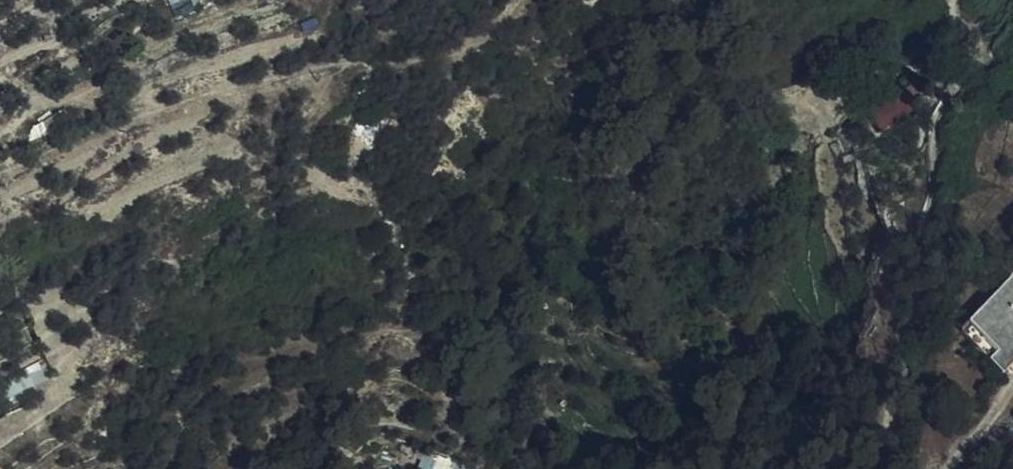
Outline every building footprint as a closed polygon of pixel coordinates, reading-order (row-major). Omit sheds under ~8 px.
[(863,106),(877,130),(925,104),(911,80),(863,106)] [(1010,281),(960,335),(1002,375),(1012,363),(1012,283),(1010,281)]
